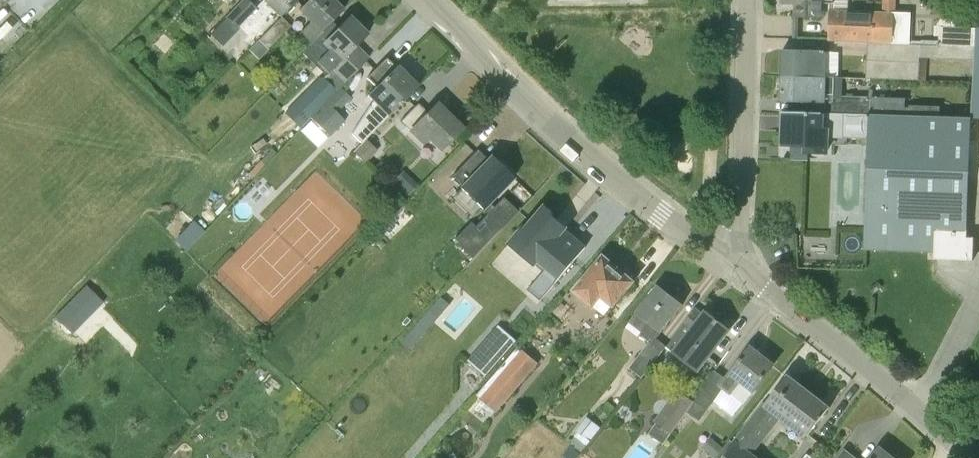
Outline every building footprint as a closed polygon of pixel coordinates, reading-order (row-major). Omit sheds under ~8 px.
[(236,29),(256,8),(248,0),(241,0),(225,17),(236,29)] [(264,1),(280,17),(296,0),(265,0),(264,1)] [(333,0),(308,0),(297,11),(310,23),(298,34),(309,44),(320,33),(343,10),(333,0)] [(783,2),(796,3),(795,16),(823,16),(823,5),(834,5),(834,0),(783,0),(783,2)] [(831,16),(830,41),(868,42),(910,45),(910,40),(911,13),(896,11),(883,11),(848,10),(835,9),(835,16),(831,16)] [(305,51),(303,53),(314,64),(316,62),(328,73),(331,70),(331,71),(332,71),(344,83),(348,79),(355,71),(369,57),(357,45),(367,34),(354,21),(349,16),(345,12),(344,12),(305,51)] [(281,17),(259,40),(267,48),(290,26),(281,17)] [(935,25),(934,35),(939,36),(939,41),(939,46),(975,47),(976,28),(955,27),(955,19),(941,18),(937,25),(935,25)] [(926,57),(960,59),(974,59),(975,47),(939,46),(939,41),(921,40),(921,41),(910,40),(910,45),(868,42),(866,77),(919,80),(919,75),(920,57),(926,57)] [(782,73),(824,75),(826,50),(783,49),(782,73)] [(386,58),(368,78),(376,86),(366,95),(373,101),(369,106),(351,133),(362,143),(377,128),(418,85),(398,65),(395,67),(386,58)] [(834,77),(824,77),(824,75),(782,73),(781,101),(811,101),(810,112),(829,112),(844,112),(844,113),(871,113),(929,116),(939,116),(940,105),(906,104),(906,97),(834,95),(835,77),(834,77)] [(298,102),(287,112),(300,124),(310,114),(334,90),(321,78),(298,102)] [(341,87),(312,116),(330,134),(344,119),(338,112),(352,98),(349,95),(341,87)] [(428,113),(418,103),(400,120),(423,143),(429,138),(441,149),(461,128),(437,104),(428,113)] [(809,158),(809,152),(827,153),(828,137),(843,138),(844,113),(844,112),(829,112),(810,112),(788,112),(781,112),(781,113),(786,113),(785,143),(793,144),(792,157),(809,158)] [(970,118),(939,116),(929,116),(871,113),(868,174),(969,177),(970,118)] [(478,150),(453,175),(463,185),(460,188),(460,189),(465,194),(482,210),(487,214),(475,226),(470,222),(453,239),(473,258),(518,212),(503,197),(495,206),(490,202),(513,178),(489,155),(486,158),(478,150)] [(864,250),(935,252),(935,236),(967,237),(969,177),(868,174),(864,250)] [(512,240),(509,244),(522,255),(524,256),(536,267),(543,272),(546,269),(547,269),(559,279),(585,249),(538,209),(512,240)] [(934,259),(973,260),(974,237),(967,237),(935,236),(935,252),(934,259)] [(622,271),(604,257),(578,290),(606,314),(633,282),(632,281),(633,280),(634,274),(627,268),(623,271),(622,271)] [(650,341),(630,367),(642,378),(663,351),(653,344),(655,342),(657,339),(658,338),(682,305),(657,285),(635,313),(649,323),(642,332),(640,334),(650,341)] [(86,286),(56,317),(64,325),(65,326),(73,334),(76,330),(81,325),(72,317),(94,294),(95,294),(86,286)] [(686,320),(666,347),(696,371),(729,329),(706,312),(701,318),(694,313),(693,312),(686,320)] [(500,325),(468,361),(486,376),(517,340),(500,325)] [(715,372),(693,401),(694,402),(687,412),(700,421),(721,391),(727,396),(729,393),(743,404),(751,393),(753,395),(774,364),(751,346),(726,380),(715,372)] [(523,352),(482,400),(496,411),(536,363),(523,352)] [(788,375),(733,443),(734,444),(751,456),(782,416),(809,436),(830,408),(788,375)] [(694,402),(693,401),(676,390),(654,421),(657,423),(672,433),(687,412),(694,402)] [(588,416),(577,430),(578,431),(591,441),(602,427),(588,416)] [(672,433),(657,423),(649,434),(664,444),(672,433)] [(723,457),(753,457),(751,456),(734,444),(723,457)] [(880,447),(871,457),(895,457),(880,447)] [(834,457),(855,457),(842,448),(834,457)]
